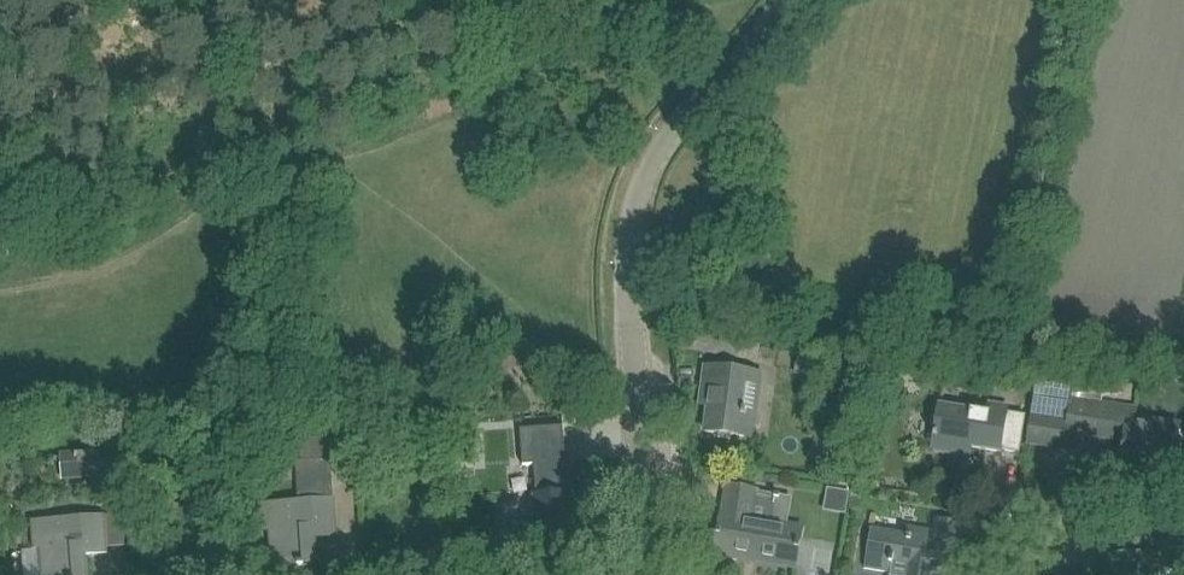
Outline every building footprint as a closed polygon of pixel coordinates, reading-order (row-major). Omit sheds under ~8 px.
[(741,341),(738,357),(758,361),(761,345),(741,341)] [(707,367),(704,390),(711,391),(709,406),(706,432),(730,435),(754,438),(757,414),(742,412),(746,383),(761,385),(762,374),(730,370),(707,367)] [(1122,380),(1103,381),(1104,395),(1123,394),(1122,380)] [(1032,401),(1026,442),(1032,443),(1068,449),(1071,433),(1099,437),(1127,441),(1122,471),(1175,479),(1179,455),(1183,426),(1160,422),(1137,419),(1139,410),(1104,405),(1075,401),(1073,401),(1075,384),(1076,382),(1035,385),(1032,401)] [(1017,383),(1015,396),(1031,398),(1033,385),(1017,383)] [(936,427),(932,450),(971,457),(972,448),(1002,453),(1002,452),(1020,455),(1027,417),(1009,414),(1010,408),(990,405),(988,414),(940,406),(936,427)] [(475,422),(455,424),(457,441),(477,439),(475,422)] [(536,521),(498,523),(500,556),(541,553),(541,552),(572,550),(573,551),(575,551),(572,518),(570,518),(568,492),(574,491),(572,460),(566,461),(564,426),(521,429),(523,466),(534,465),(537,497),(535,497),(536,521)] [(271,529),(272,544),(274,567),(318,564),(315,532),(336,531),(330,459),(359,456),(357,429),(301,434),(303,460),(296,461),(299,502),(262,505),(264,530),(271,529)] [(128,448),(61,453),(62,481),(129,477),(128,448)] [(757,490),(751,489),(727,485),(722,514),(721,513),(714,554),(718,555),(721,558),(737,560),(741,558),(797,568),(804,526),(789,524),(793,497),(757,491),(757,490)] [(826,508),(845,509),(846,491),(826,490),(826,508)] [(42,560),(43,574),(87,574),(85,551),(106,549),(104,517),(32,522),(34,548),(41,547),(42,560)] [(869,545),(865,568),(891,572),(894,557),(911,560),(908,574),(941,574),(943,566),(952,568),(958,536),(960,521),(937,517),(934,532),(911,528),(910,535),(871,528),(869,545)]
